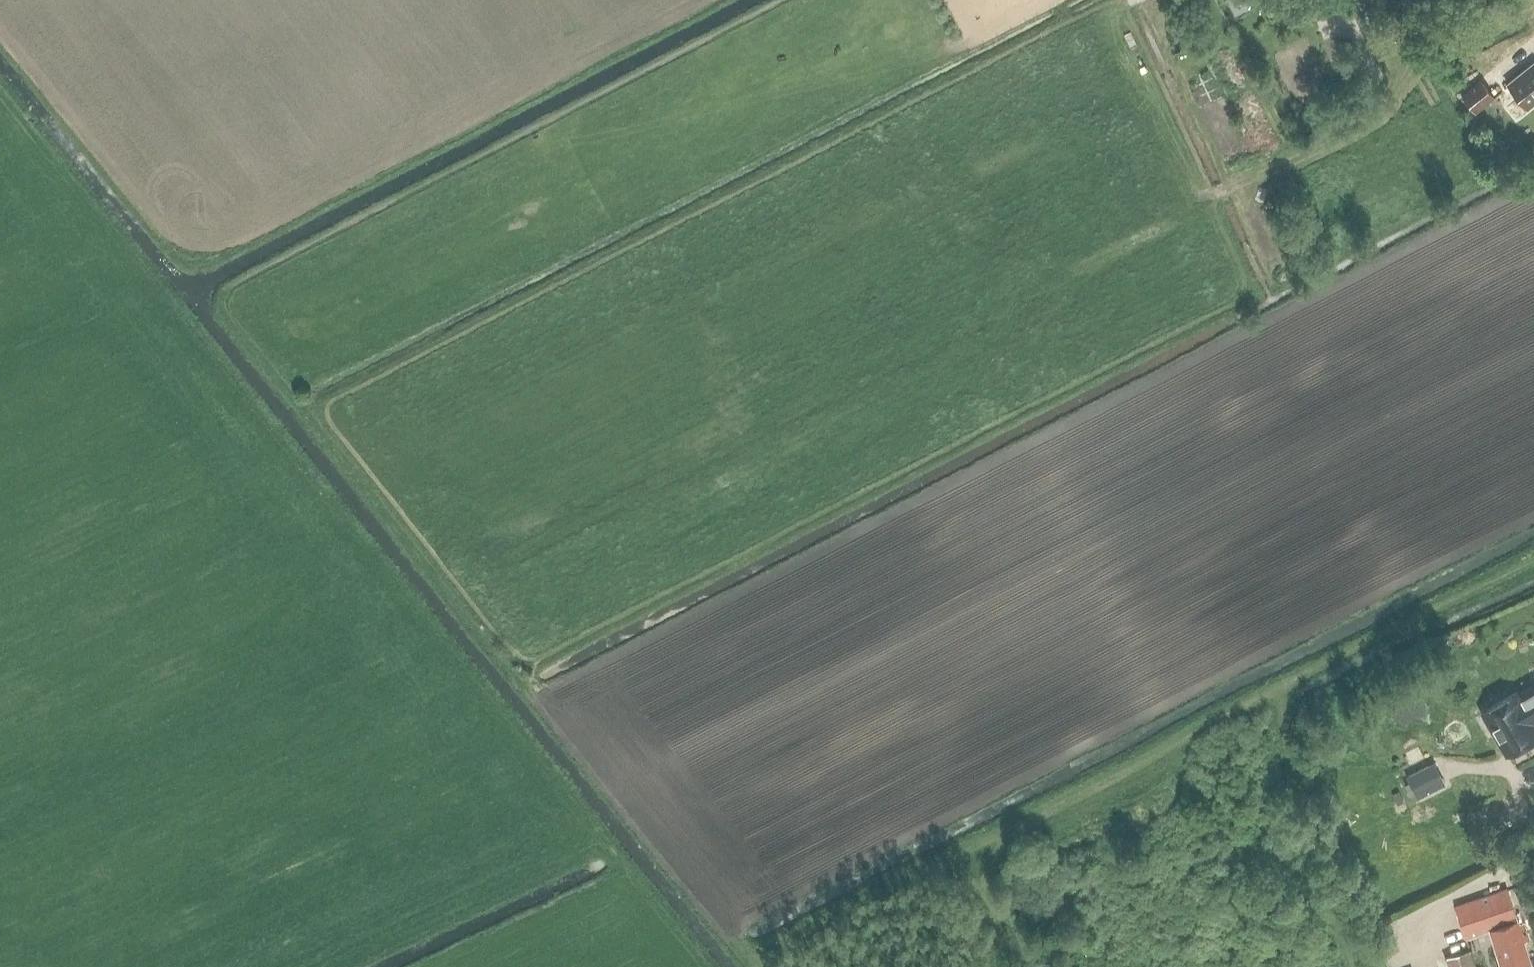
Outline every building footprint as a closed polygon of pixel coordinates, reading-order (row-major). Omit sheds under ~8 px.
[(1507,84),(1526,109),(1533,103),(1533,62),(1507,84)] [(1463,87),(1478,75),(1472,68),(1456,80),(1463,87)] [(1480,81),(1461,96),(1475,113),(1494,98),(1480,81)] [(1533,739),(1533,687),(1519,696),(1517,692),(1482,712),(1506,755),(1533,739)] [(1428,766),(1406,777),(1409,783),(1405,785),(1411,796),(1415,794),(1418,799),(1439,788),(1428,766)] [(1462,928),(1465,938),(1487,930),(1501,966),(1530,966),(1531,966),(1524,942),(1529,940),(1524,923),(1519,924),(1507,890),(1455,908),(1462,928)] [(1452,956),(1446,958),(1449,966),(1475,966),(1470,950),(1452,956)]
